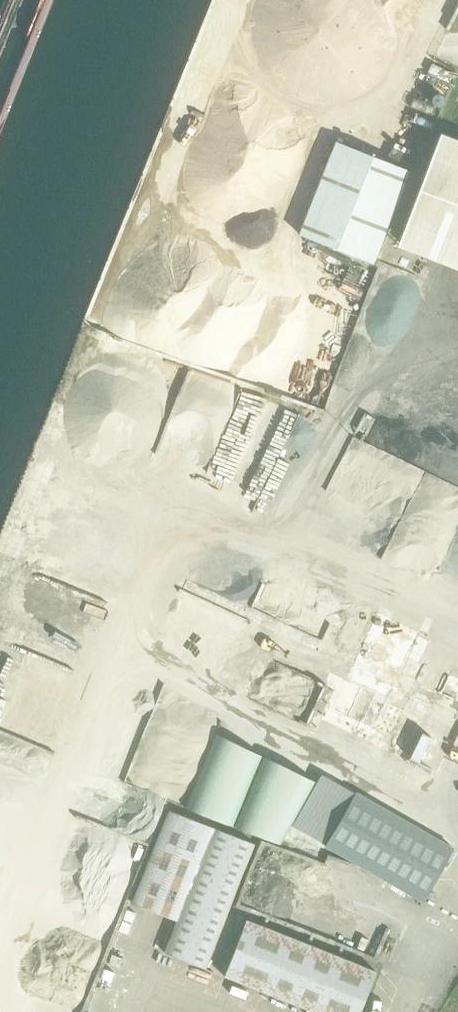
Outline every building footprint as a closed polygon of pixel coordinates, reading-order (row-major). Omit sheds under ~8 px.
[(292,103),(311,97),(303,68),(283,74),(292,103)] [(336,142),(299,234),(374,264),(410,171),(336,142)] [(364,332),(404,340),(417,278),(403,275),(404,269),(379,263),(364,332)] [(193,367),(165,451),(209,466),(208,468),(272,489),(301,402),(243,383),(239,394),(225,389),(229,379),(193,367)] [(444,572),(457,578),(457,540),(444,572)] [(399,697),(427,626),(381,607),(354,676),(368,682),(356,712),(368,717),(374,702),(366,699),(371,686),(399,697)] [(415,695),(412,705),(395,700),(385,732),(401,737),(397,750),(417,757),(435,701),(415,695)] [(326,846),(356,793),(321,773),(292,826),(326,846)] [(326,846),(423,901),(453,848),(356,793),(326,846)] [(165,952),(206,969),(255,845),(170,810),(133,903),(177,921),(165,952)] [(315,1011),(360,1011),(376,972),(246,920),(224,976),(315,1011)]
